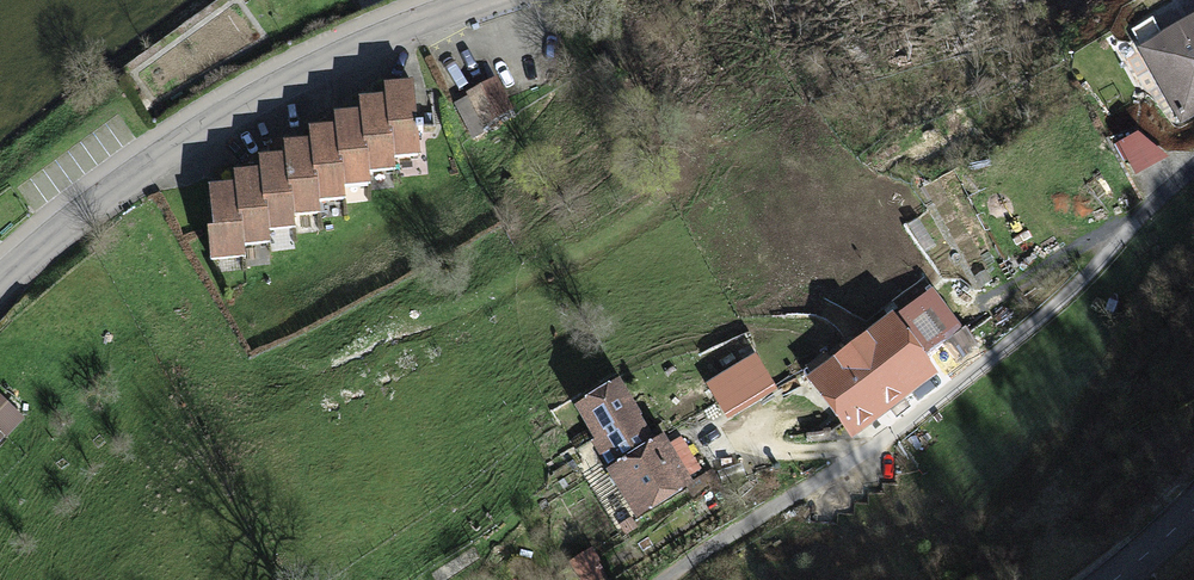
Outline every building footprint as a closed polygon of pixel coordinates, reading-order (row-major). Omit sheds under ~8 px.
[(1138,44),(1179,121),(1193,113),(1193,15),(1138,44)] [(491,82),(456,102),(472,131),(508,111),(491,82)] [(415,86),(384,88),(385,102),(388,141),(395,140),(396,160),(420,159),(415,86)] [(385,102),(361,103),(361,115),(364,150),(371,149),(372,174),(397,173),(396,160),(395,140),(388,141),(385,102)] [(361,115),(336,117),(336,130),(339,168),(345,168),(346,188),(373,186),(372,174),(371,149),(364,150),(361,115)] [(336,130),(311,132),(312,144),(315,184),(320,183),(322,204),(347,203),(346,188),(345,168),(339,168),(336,130)] [(312,144),(285,146),(286,160),(288,193),(294,193),(296,219),(323,217),(322,204),(320,183),(315,184),(312,144)] [(286,160),(260,162),(261,176),(264,209),(269,209),(271,235),(298,233),(296,219),(294,193),(288,193),(286,160)] [(261,176),(238,178),(238,188),(244,250),(272,248),(271,235),(269,209),(264,209),(261,176)] [(238,188),(213,191),(218,234),(210,234),(214,265),(245,261),(244,250),(238,188)] [(893,318),(812,378),(852,431),(933,371),(893,318)] [(772,383),(756,357),(711,383),(727,410),(772,383)] [(617,383),(574,406),(637,520),(706,482),(677,429),(651,443),(617,383)] [(0,407),(0,449),(21,427),(0,407)]
